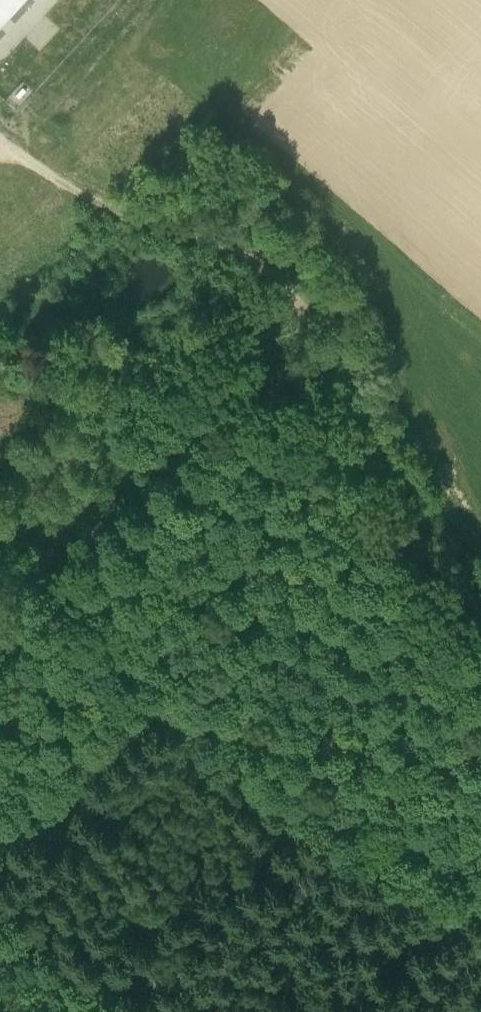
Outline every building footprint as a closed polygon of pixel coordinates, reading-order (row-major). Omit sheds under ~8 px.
[(19,0),(0,0),(0,21),(19,0)]
